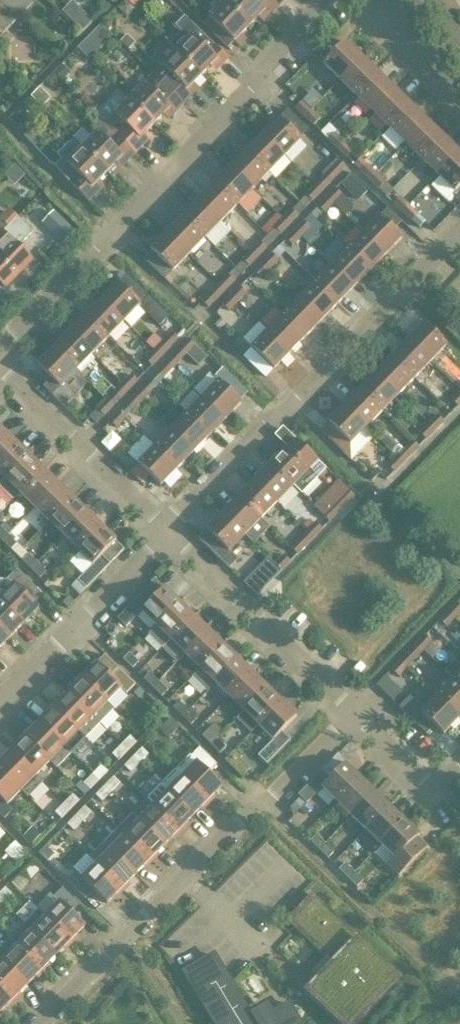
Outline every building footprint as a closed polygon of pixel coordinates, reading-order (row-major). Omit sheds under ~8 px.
[(17,20),(32,5),(26,0),(0,0),(0,3),(17,20)] [(87,13),(75,0),(74,0),(64,9),(76,22),(87,13)] [(224,2),(225,1),(251,26),(261,15),(266,20),(279,7),(272,0),(222,0),(224,2)] [(224,2),(203,24),(228,48),(235,42),(240,47),(244,43),(239,38),(251,26),(225,1),(224,2)] [(2,36),(17,20),(0,3),(0,34),(2,36)] [(86,16),(76,26),(82,32),(92,22),(86,16)] [(214,64),(219,69),(228,59),(191,22),(185,16),(175,26),(182,32),(170,44),(177,51),(203,75),(214,64)] [(79,46),(92,58),(114,33),(102,22),(79,46)] [(135,43),(127,35),(120,42),(129,50),(135,43)] [(341,80),(362,58),(345,41),(324,64),(341,80)] [(177,51),(154,75),(184,104),(197,90),(193,86),(203,75),(177,51)] [(362,58),(341,80),(357,96),(379,74),(362,58)] [(54,73),(62,81),(70,73),(62,65),(54,73)] [(395,90),(379,74),(357,96),(373,112),(395,90)] [(184,104),(154,75),(145,84),(130,99),(155,124),(166,112),(171,117),(184,104)] [(40,88),(38,89),(32,96),(31,97),(41,107),(50,98),(40,88)] [(411,106),(395,90),(373,112),(390,128),(411,106)] [(114,115),(106,124),(136,154),(149,141),(144,136),(155,124),(130,99),(114,115)] [(304,118),(311,110),(302,102),(295,109),(304,118)] [(428,122),(411,106),(390,128),(406,144),(428,122)] [(311,110),(304,118),(313,126),(320,119),(311,110)] [(263,136),(286,157),(302,140),(280,119),(263,136)] [(444,138),(428,122),(406,144),(422,160),(444,138)] [(136,154),(106,124),(82,149),(108,174),(119,162),(124,166),(136,154)] [(31,129),(25,135),(35,146),(42,140),(31,129)] [(337,149),(344,142),(335,133),(328,140),(337,149)] [(286,157),(263,136),(247,152),(270,174),(286,157)] [(422,160),(439,176),(459,154),(459,153),(444,138),(422,160)] [(108,174),(82,149),(81,150),(72,141),(58,156),(61,160),(54,167),(69,183),(89,202),(102,189),(97,185),(108,174)] [(344,142),(337,149),(346,158),(353,150),(344,142)] [(44,145),(39,150),(47,158),(52,154),(44,145)] [(247,152),(232,168),(254,190),(270,174),(247,152)] [(439,176),(455,192),(448,199),(455,206),(459,201),(459,154),(439,176)] [(338,161),(315,185),(322,193),(331,184),(330,184),(346,168),(338,161)] [(370,181),(377,174),(368,165),(361,172),(370,181)] [(254,190),(232,168),(216,185),(238,206),(254,190)] [(393,190),(393,189),(377,174),(370,181),(386,197),(393,190)] [(351,176),(341,185),(358,201),(367,192),(351,176)] [(238,206),(216,185),(200,201),(222,223),(238,206)] [(322,193),(315,185),(305,194),(313,202),(322,193)] [(393,190),(386,197),(403,213),(410,206),(409,205),(414,200),(406,192),(401,197),(397,194),(400,191),(396,187),(393,189),(393,190)] [(326,197),(334,205),(342,196),(334,189),(326,197)] [(334,205),(326,197),(317,206),(325,214),(334,205)] [(200,201),(184,218),(206,239),(222,223),(200,201)] [(410,206),(403,213),(411,222),(418,214),(410,206)] [(9,229),(8,228),(18,218),(8,209),(0,217),(0,238),(9,229)] [(283,218),(290,225),(299,217),(291,209),(283,218)] [(310,214),(295,230),(302,237),(311,228),(310,227),(317,220),(310,214)] [(364,234),(386,255),(402,238),(380,217),(364,234)] [(4,250),(0,254),(0,283),(5,288),(32,261),(18,248),(33,233),(18,218),(8,228),(9,229),(0,238),(0,247),(4,250)] [(206,239),(184,218),(168,234),(190,256),(206,239)] [(290,225),(283,218),(274,227),(282,235),(290,225)] [(63,223),(54,232),(64,242),(73,233),(63,223)] [(302,237),(295,230),(286,239),(293,246),(302,237)] [(190,256),(168,234),(151,251),(174,273),(190,256)] [(364,234),(348,250),(370,272),(386,255),(364,234)] [(259,242),(251,251),(258,258),(267,249),(259,242)] [(258,258),(251,251),(250,251),(244,246),(236,254),(250,267),(258,258)] [(348,250),(332,267),(354,288),(370,272),(348,250)] [(271,254),(263,263),(270,270),(279,261),(271,254)] [(270,270),(263,263),(254,272),(261,279),(270,270)] [(332,267),(316,283),(338,305),(354,288),(332,267)] [(227,275),(219,283),(226,291),(235,282),(227,275)] [(226,291),(219,283),(201,301),(209,309),(226,291)] [(338,305),(316,283),(300,299),(322,321),(338,305)] [(119,285),(103,301),(125,324),(140,308),(141,307),(140,305),(119,285)] [(239,286),(231,295),(238,303),(247,294),(239,286)] [(238,303),(231,295),(222,304),(229,311),(238,303)] [(140,308),(159,327),(169,317),(149,297),(140,305),(141,307),(140,308)] [(300,299),(284,316),(307,337),(322,321),(300,299)] [(103,301),(87,318),(109,340),(125,324),(103,301)] [(307,337),(284,316),(268,332),(291,354),(307,337)] [(87,318),(71,334),(93,356),(109,340),(87,318)] [(425,326),(409,342),(431,364),(447,347),(425,326)] [(291,354),(268,332),(252,349),(274,371),(291,354)] [(171,333),(153,351),(161,359),(179,340),(171,333)] [(71,334),(55,350),(77,372),(93,356),(71,334)] [(188,340),(180,348),(187,355),(199,367),(207,357),(188,340)] [(431,364),(409,342),(393,359),(415,380),(431,364)] [(55,350),(38,367),(52,380),(61,389),(53,397),(63,408),(88,382),(77,372),(55,350)] [(161,359),(153,351),(144,360),(152,367),(161,359)] [(174,353),(165,362),(173,369),(181,360),(175,354),(174,353)] [(393,359),(377,375),(399,396),(415,380),(393,359)] [(173,369),(165,362),(156,372),(157,372),(150,379),(156,385),(162,378),(163,379),(173,369)] [(130,375),(122,384),(129,391),(138,383),(130,375)] [(399,396),(377,375),(361,391),(383,413),(399,396)] [(143,386),(134,395),(142,403),(157,387),(155,386),(156,385),(150,379),(143,387),(143,386)] [(52,380),(43,388),(53,397),(61,389),(52,380)] [(203,400),(226,422),(242,405),(220,383),(203,400)] [(122,384),(106,400),(114,408),(114,407),(114,406),(120,400),(121,400),(129,391),(122,384)] [(383,413),(361,391),(345,407),(367,429),(383,413)] [(459,392),(451,400),(458,407),(459,406),(459,393),(459,392)] [(134,395),(118,412),(126,419),(142,403),(134,395)] [(114,408),(106,400),(89,417),(97,425),(114,408)] [(203,400),(187,416),(210,438),(226,422),(203,400)] [(367,429),(345,407),(329,424),(351,446),(367,429)] [(126,419),(118,412),(102,429),(109,436),(100,444),(107,451),(116,442),(110,436),(126,419)] [(428,424),(435,432),(444,422),(437,415),(428,424)] [(210,438),(187,416),(172,432),(194,454),(210,438)] [(435,432),(428,424),(419,433),(427,441),(435,432)] [(13,442),(0,429),(0,455),(13,442)] [(172,432),(156,449),(178,470),(194,454),(172,432)] [(297,441),(272,466),(294,487),(294,486),(302,494),(318,478),(315,475),(323,467),(297,441)] [(13,442),(0,455),(0,484),(27,456),(13,442)] [(396,457),(404,464),(418,449),(411,442),(396,457)] [(178,470),(156,449),(139,465),(149,475),(161,487),(178,470)] [(0,484),(0,489),(13,501),(19,494),(42,470),(27,456),(0,484)] [(404,464),(396,457),(387,466),(395,473),(404,464)] [(138,465),(130,473),(141,483),(149,475),(139,465),(138,465)] [(294,487),(272,466),(256,482),(278,503),(294,487)] [(56,484),(42,470),(19,494),(33,508),(56,484)] [(256,482),(240,498),(262,519),(278,503),(256,482)] [(354,497),(340,483),(315,509),(322,516),(330,523),(352,500),(354,497)] [(56,484),(33,508),(48,523),(71,499),(56,484)] [(240,498),(224,515),(246,536),(254,544),(269,527),(262,520),(262,519),(240,498)] [(86,513),(71,499),(48,523),(63,537),(86,513)] [(101,527),(86,513),(63,537),(77,551),(101,527)] [(199,541),(229,570),(238,561),(230,553),(246,536),(224,515),(199,541)] [(307,531),(315,539),(322,530),(315,523),(307,531)] [(101,527),(77,551),(92,565),(77,581),(71,587),(81,596),(86,590),(125,551),(101,527)] [(315,539),(307,531),(290,548),(298,556),(315,539)] [(17,544),(7,535),(1,541),(11,550),(17,544)] [(31,570),(37,563),(28,554),(33,549),(28,544),(17,555),(31,570)] [(283,555),(275,564),(283,571),(291,563),(283,555)] [(283,571),(275,564),(272,560),(263,569),(275,580),(283,571)] [(46,572),(37,563),(31,570),(40,578),(46,572)] [(25,624),(39,610),(34,606),(43,597),(17,571),(8,580),(0,589),(0,599),(1,600),(1,601),(25,624)] [(156,627),(179,604),(165,589),(163,591),(154,583),(118,620),(127,628),(142,613),(156,627)] [(68,599),(63,604),(68,610),(73,605),(73,604),(68,599)] [(1,601),(0,601),(0,628),(11,639),(25,624),(1,601)] [(449,611),(456,618),(459,614),(459,606),(457,602),(449,611)] [(156,627),(148,635),(162,649),(193,617),(179,604),(156,627)] [(456,618),(449,611),(439,621),(447,628),(456,618)] [(208,632),(193,617),(162,649),(176,663),(185,655),(208,632)] [(0,628),(0,651),(11,639),(0,628)] [(208,632),(185,655),(199,669),(222,646),(208,632)] [(424,636),(417,643),(424,651),(432,643),(424,636)] [(424,651),(417,643),(402,659),(409,666),(424,651)] [(199,669),(200,669),(193,677),(206,691),(214,683),(237,660),(222,646),(199,669)] [(129,654),(124,649),(119,655),(124,660),(129,654)] [(129,654),(124,660),(132,668),(138,662),(129,653),(129,654)] [(108,706),(109,705),(121,692),(126,697),(135,688),(105,658),(96,667),(82,681),(108,706)] [(409,666),(402,659),(391,670),(399,677),(409,666)] [(252,675),(237,660),(214,683),(229,698),(252,675)] [(444,672),(454,681),(454,680),(459,686),(459,667),(454,662),(444,672)] [(153,688),(159,682),(150,673),(144,680),(153,688)] [(252,675),(229,698),(243,712),(266,689),(252,675)] [(385,677),(377,686),(378,686),(382,691),(390,682),(385,677)] [(439,696),(459,717),(459,686),(454,680),(454,681),(439,696)] [(108,706),(82,681),(68,696),(98,726),(114,710),(109,705),(108,706)] [(159,682),(153,688),(162,697),(168,690),(159,682)] [(281,703),(266,689),(243,712),(258,726),(281,703)] [(98,726),(68,696),(54,711),(84,741),(98,726)] [(400,709),(428,736),(437,727),(444,735),(459,719),(459,717),(439,696),(425,711),(411,698),(400,709)] [(182,717),(188,710),(179,702),(173,708),(182,717)] [(281,703),(258,726),(273,741),(258,757),(268,766),(291,742),(282,733),(297,719),(281,703)] [(197,719),(188,710),(182,717),(191,725),(197,719)] [(84,741),(54,711),(39,725),(70,755),(84,741)] [(167,737),(178,726),(171,719),(160,730),(167,737)] [(39,725),(25,740),(50,764),(51,763),(57,769),(70,755),(39,725)] [(211,745),(217,739),(208,731),(202,737),(211,745)] [(217,739),(211,745),(220,754),(231,743),(222,735),(217,739)] [(119,747),(126,753),(136,742),(130,736),(119,747)] [(50,764),(25,740),(11,754),(37,779),(38,777),(50,764)] [(126,753),(119,747),(112,754),(119,761),(126,753)] [(142,748),(132,759),(138,765),(149,754),(142,748)] [(183,779),(208,804),(223,789),(210,776),(218,768),(199,750),(190,760),(197,766),(183,779)] [(11,754),(0,766),(0,772),(22,793),(23,793),(28,797),(44,782),(38,777),(37,779),(11,754)] [(138,765),(132,759),(125,766),(131,772),(138,765)] [(102,765),(92,775),(98,782),(108,771),(102,765)] [(298,797),(299,798),(305,804),(306,805),(322,789),(336,803),(359,779),(344,765),(330,780),(322,772),(298,797)] [(0,772),(0,818),(5,823),(13,814),(8,808),(22,793),(0,772)] [(98,782),(92,775),(84,783),(90,790),(98,782)] [(113,777),(104,787),(110,794),(120,783),(113,777)] [(183,779),(169,794),(194,819),(208,804),(183,779)] [(373,794),(359,779),(336,803),(350,817),(373,794)] [(110,794),(104,787),(95,795),(102,802),(110,794)] [(73,794),(63,804),(69,811),(79,801),(73,794)] [(169,794),(156,808),(154,809),(179,833),(194,819),(169,794)] [(373,794),(350,817),(365,832),(388,808),(373,794)] [(295,813),(305,804),(299,798),(290,808),(295,813)] [(154,809),(156,808),(147,800),(132,815),(166,848),(179,833),(154,809)] [(69,811),(63,804),(55,812),(61,819),(69,811)] [(75,816),(82,823),(92,812),(85,806),(75,816)] [(388,808),(365,832),(379,845),(402,822),(388,808)] [(166,848),(132,815),(117,830),(151,862),(166,848)] [(82,823),(75,816),(67,825),(74,831),(82,823)] [(402,822),(379,845),(394,860),(387,867),(398,878),(426,849),(416,839),(418,837),(402,822)] [(151,862),(117,830),(103,844),(137,877),(151,862)] [(28,844),(31,847),(40,838),(38,837),(33,832),(25,841),(28,844)] [(318,850),(324,844),(316,835),(310,841),(318,850)] [(14,842),(5,852),(16,864),(26,854),(18,846),(14,842)] [(137,877),(103,844),(90,858),(99,866),(98,867),(123,891),(137,877)] [(324,844),(318,850),(327,858),(333,852),(324,844)] [(46,861),(53,854),(46,846),(39,853),(46,861)] [(347,878),(353,872),(345,864),(339,870),(347,878)] [(123,891),(98,867),(83,882),(77,876),(68,886),(86,903),(94,894),(107,907),(123,891)] [(362,880),(353,872),(347,878),(356,887),(362,880)] [(0,893),(0,902),(2,904),(12,894),(6,887),(0,893)] [(61,905),(48,918),(47,919),(72,944),(87,930),(73,916),(81,908),(63,890),(55,899),(61,905)] [(291,923),(336,966),(308,995),(339,1023),(358,1023),(399,981),(313,900),(291,923)] [(39,910),(24,925),(58,959),(72,944),(47,919),(48,918),(39,910)] [(58,959),(24,925),(9,940),(44,973),(58,959)] [(9,940),(0,949),(0,959),(29,988),(44,973),(9,940)] [(15,1003),(29,988),(0,959),(0,988),(15,1003)] [(186,975),(215,1023),(253,1023),(214,959),(186,975)] [(0,988),(0,1018),(15,1003),(0,988)] [(290,1008),(263,1023),(299,1023),(290,1008)]
